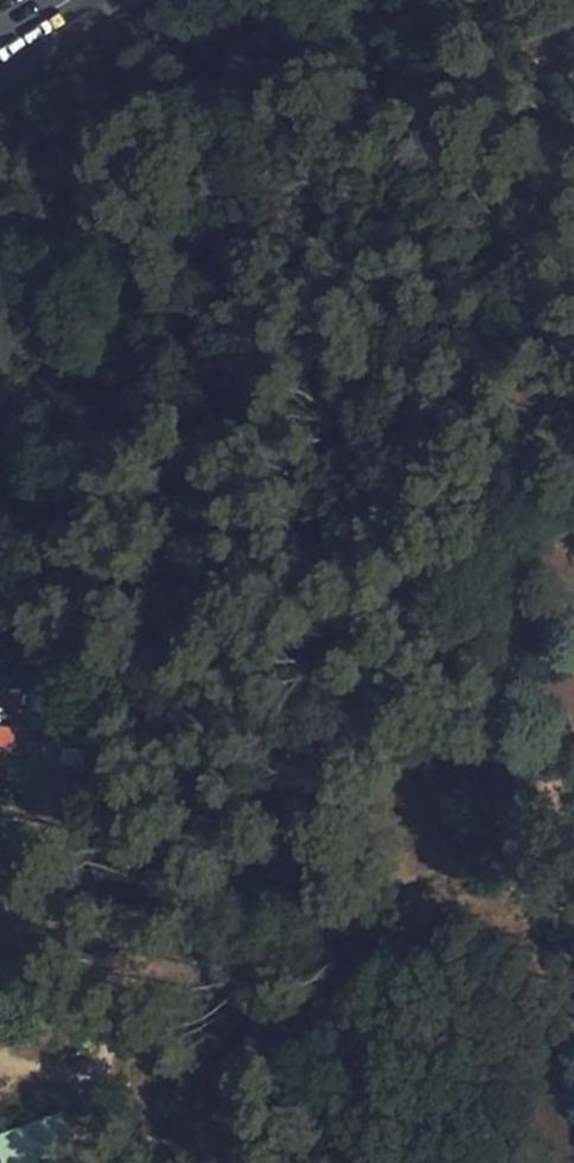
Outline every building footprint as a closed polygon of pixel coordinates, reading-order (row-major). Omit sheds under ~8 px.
[(15,749),(15,725),(0,725),(0,749),(15,749)] [(0,1132),(0,1157),(2,1162),(42,1162),(41,1159),(61,1154),(50,1118),(0,1132)]
